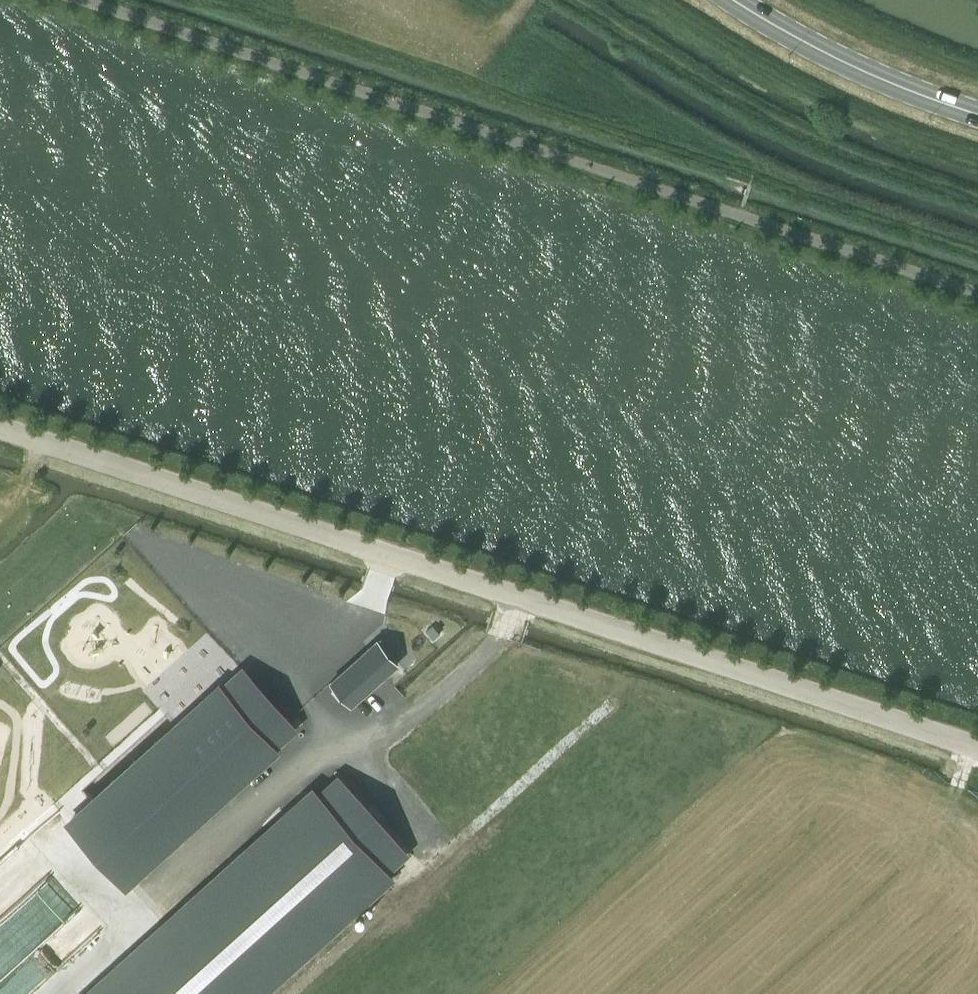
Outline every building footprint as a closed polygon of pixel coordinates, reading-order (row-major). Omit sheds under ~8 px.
[(377,639),(331,682),(351,704),(398,662),(377,639)] [(201,708),(41,840),(99,911),(260,779),(255,773),(277,755),(227,695),(206,713),(201,708)] [(314,792),(89,993),(256,993),(388,875),(379,864),(399,845),(344,784),(323,802),(314,792)]
